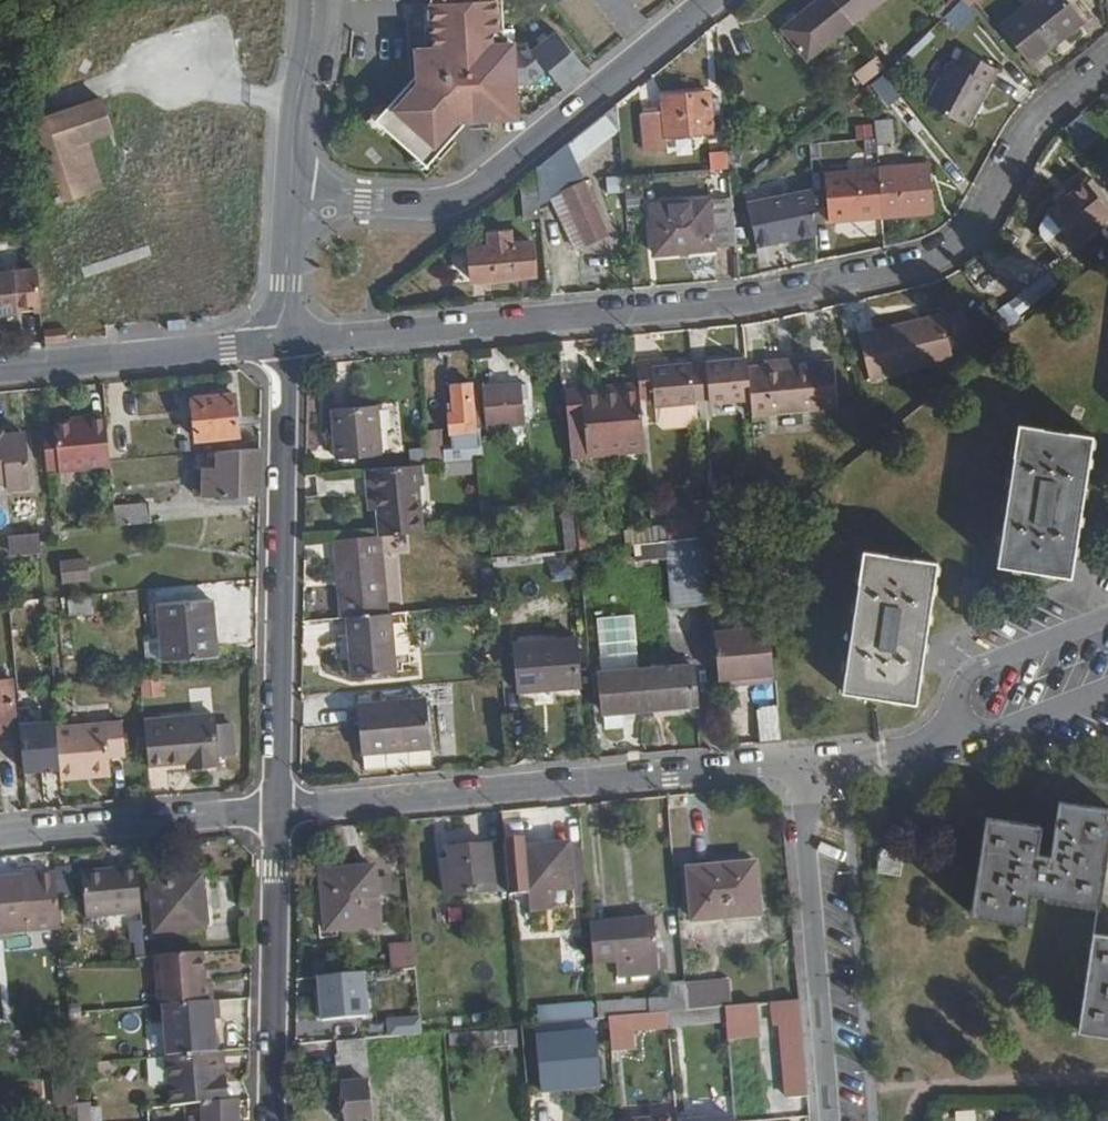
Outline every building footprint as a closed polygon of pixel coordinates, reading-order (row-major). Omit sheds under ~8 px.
[(515,48),(508,48),(506,0),(425,0),(428,46),(418,46),(419,70),(385,109),(385,123),(420,156),(435,154),(468,117),(518,114),(518,81),(515,48)] [(855,19),(839,0),(812,0),(783,23),(809,57),(855,19)] [(879,0),(839,0),(855,19),(879,0)] [(942,16),(956,32),(975,14),(962,0),(959,0),(942,16)] [(1065,0),(1030,0),(1004,21),(1032,57),(1080,18),(1065,0)] [(591,65),(560,26),(558,28),(589,66),(591,65)] [(589,66),(558,28),(536,46),(530,39),(521,47),(515,48),(518,81),(529,80),(538,74),(555,94),(589,66)] [(966,127),(1000,72),(962,49),(929,102),(966,127)] [(863,81),(885,69),(878,57),(856,69),(863,81)] [(886,74),(870,83),(885,107),(901,98),(886,74)] [(712,128),(709,85),(662,90),(663,102),(642,103),(644,140),(668,138),(667,132),(712,128)] [(112,119),(100,86),(27,109),(54,189),(101,175),(83,127),(112,119)] [(543,188),(622,124),(620,97),(541,161),(543,188)] [(1063,127),(1081,151),(1099,137),(1080,113),(1063,127)] [(733,162),(731,141),(714,143),(716,163),(733,162)] [(935,213),(933,162),(881,166),(885,216),(935,213)] [(885,216),(881,166),(829,170),(831,220),(885,216)] [(609,227),(583,170),(553,184),(577,241),(609,227)] [(1107,210),(1107,197),(1087,171),(1047,201),(1074,236),(1107,210)] [(817,234),(815,189),(800,190),(801,199),(756,203),(759,239),(817,234)] [(739,238),(735,191),(657,198),(661,248),(721,242),(721,239),(739,238)] [(536,268),(534,235),(515,237),(514,224),(491,226),(492,239),(471,241),(474,274),(536,268)] [(37,265),(0,268),(0,308),(40,305),(37,265)] [(859,315),(857,303),(843,306),(846,317),(859,315)] [(871,371),(961,351),(951,307),(863,327),(871,371)] [(66,334),(64,322),(47,324),(47,336),(66,334)] [(750,361),(749,348),(710,351),(714,394),(753,391),(750,361)] [(700,394),(696,354),(655,356),(658,397),(700,394)] [(840,399),(835,356),(814,357),(818,399),(840,399)] [(818,399),(814,357),(750,361),(753,391),(754,405),(818,399)] [(476,425),(472,375),(453,377),(455,406),(450,407),(453,443),(482,441),(481,425),(476,425)] [(525,418),(522,379),(486,382),(490,421),(525,418)] [(647,435),(641,380),(583,386),(582,380),(565,381),(572,448),(610,445),(609,438),(647,435)] [(237,429),(233,386),(192,388),(194,432),(237,429)] [(381,450),(378,398),(333,402),(337,453),(381,450)] [(110,461),(104,408),(85,409),(86,416),(53,418),(58,466),(110,461)] [(1084,507),(1094,431),(1022,420),(1001,560),(1076,572),(1084,507)] [(26,433),(0,436),(0,485),(30,484),(26,433)] [(260,490),(260,441),(196,447),(196,490),(260,490)] [(479,466),(478,453),(443,457),(444,469),(479,466)] [(424,526),(421,483),(426,483),(424,458),(370,464),(371,488),(381,487),(383,530),(424,526)] [(598,541),(593,497),(577,497),(581,543),(598,541)] [(149,519),(148,500),(114,504),(115,522),(149,519)] [(656,536),(654,520),(626,522),(628,539),(656,536)] [(9,531),(0,532),(0,553),(10,552),(9,531)] [(389,607),(381,531),(335,535),(343,611),(349,611),(389,607)] [(716,596),(709,531),(680,534),(685,599),(716,596)] [(720,596),(712,531),(709,531),(716,596),(720,596)] [(926,634),(935,555),(865,545),(848,689),(918,698),(926,634)] [(548,581),(569,580),(567,551),(546,552),(548,581)] [(60,583),(88,582),(87,559),(60,560),(60,583)] [(220,650),(218,629),(212,629),(209,593),(160,597),(166,656),(220,650)] [(90,598),(68,599),(68,616),(90,615),(90,598)] [(398,668),(393,607),(389,607),(349,611),(354,672),(398,668)] [(780,669),(775,619),(721,625),(726,673),(780,669)] [(597,650),(617,650),(616,624),(597,624),(597,650)] [(582,683),(578,637),(516,642),(519,689),(582,683)] [(699,699),(695,660),(592,667),(595,707),(699,699)] [(13,674),(0,676),(0,727),(17,726),(13,674)] [(159,676),(139,677),(140,699),(160,698),(159,676)] [(434,742),(430,693),(361,698),(365,747),(434,742)] [(786,735),(783,703),(761,705),(763,737),(786,735)] [(218,760),(215,709),(145,714),(149,760),(198,756),(198,761),(218,760)] [(129,764),(124,717),(56,721),(60,765),(61,774),(82,773),(81,765),(129,764)] [(56,721),(55,718),(20,721),(24,767),(60,765),(56,721)] [(1107,846),(1107,814),(1059,806),(1051,857),(1036,855),(1040,828),(1012,824),(987,821),(974,916),(1026,924),(1031,893),(1046,895),(1045,900),(1098,909),(1101,891),(1086,888),(1089,871),(1104,873),(1107,846)] [(586,887),(582,847),(571,847),(571,844),(526,848),(525,838),(507,839),(507,842),(512,888),(513,897),(574,891),(574,888),(586,887)] [(512,888),(507,842),(450,846),(451,869),(446,869),(447,893),(512,888)] [(906,868),(909,844),(887,842),(884,865),(906,868)] [(760,909),(755,859),(689,866),(693,916),(760,909)] [(382,923),(376,860),(321,865),(327,928),(382,923)] [(143,912),(139,867),(122,868),(122,876),(108,877),(108,870),(82,872),(87,917),(143,912)] [(57,871),(0,875),(0,921),(1,930),(62,925),(57,871)] [(207,926),(204,873),(153,877),(156,929),(207,926)] [(663,966),(659,913),(589,919),(592,957),(620,954),(621,969),(663,966)] [(418,964),(415,940),(393,940),(395,965),(418,964)] [(205,965),(205,948),(157,953),(158,970),(205,965)] [(1092,948),(1080,1029),(1107,1034),(1107,951),(1092,948)] [(216,997),(215,979),(206,979),(205,965),(158,970),(160,1002),(164,1001),(216,997)] [(320,1026),(368,1018),(361,972),(312,980),(320,1026)] [(424,1031),(419,975),(395,976),(401,1033),(424,1031)] [(687,1006),(684,977),(667,978),(667,992),(596,998),(598,1015),(614,1013),(636,1011),(687,1006)] [(219,1049),(217,1017),(222,1017),(221,996),(216,997),(164,1001),(168,1054),(219,1049)] [(811,1093),(803,996),(775,999),(777,1024),(786,1024),(793,1095),(811,1093)] [(761,1030),(757,1000),(728,1003),(731,1033),(761,1030)] [(639,1046),(636,1011),(614,1013),(617,1048),(639,1046)] [(534,1032),(535,1094),(597,1092),(595,1030),(534,1032)] [(368,1052),(371,1051),(369,1036),(340,1039),(341,1053),(347,1053),(351,1120),(372,1120),(368,1052)] [(232,1097),(227,1048),(219,1049),(168,1054),(174,1102),(204,1099),(232,1097)] [(239,1096),(232,1097),(204,1099),(203,1120),(239,1120),(239,1096)] [(98,1107),(79,1107),(80,1120),(98,1120),(98,1107)]
